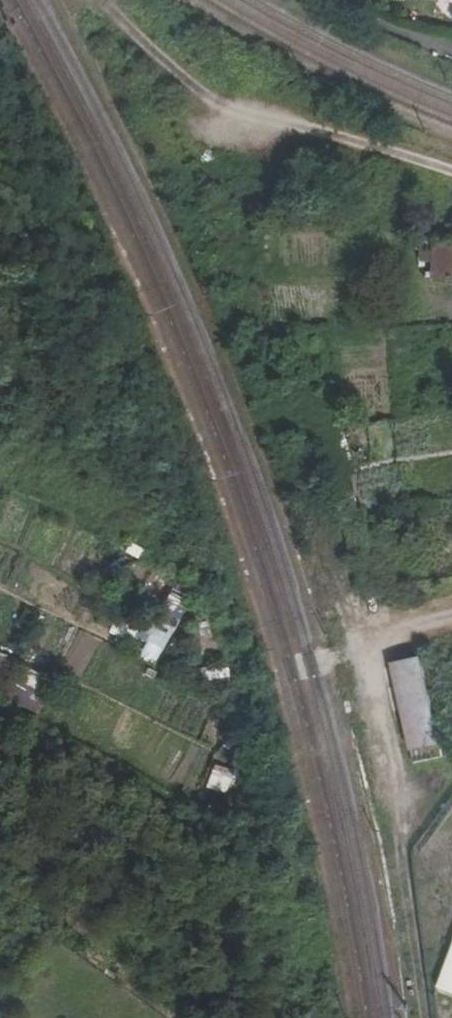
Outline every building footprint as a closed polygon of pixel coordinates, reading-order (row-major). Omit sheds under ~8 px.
[(451,280),(451,240),(431,238),(428,277),(451,280)] [(148,610),(128,640),(153,657),(173,627),(148,610)] [(411,752),(441,745),(423,657),(392,663),(411,752)] [(207,769),(209,789),(225,788),(222,767),(207,769)] [(451,993),(451,951),(438,987),(451,993)]
